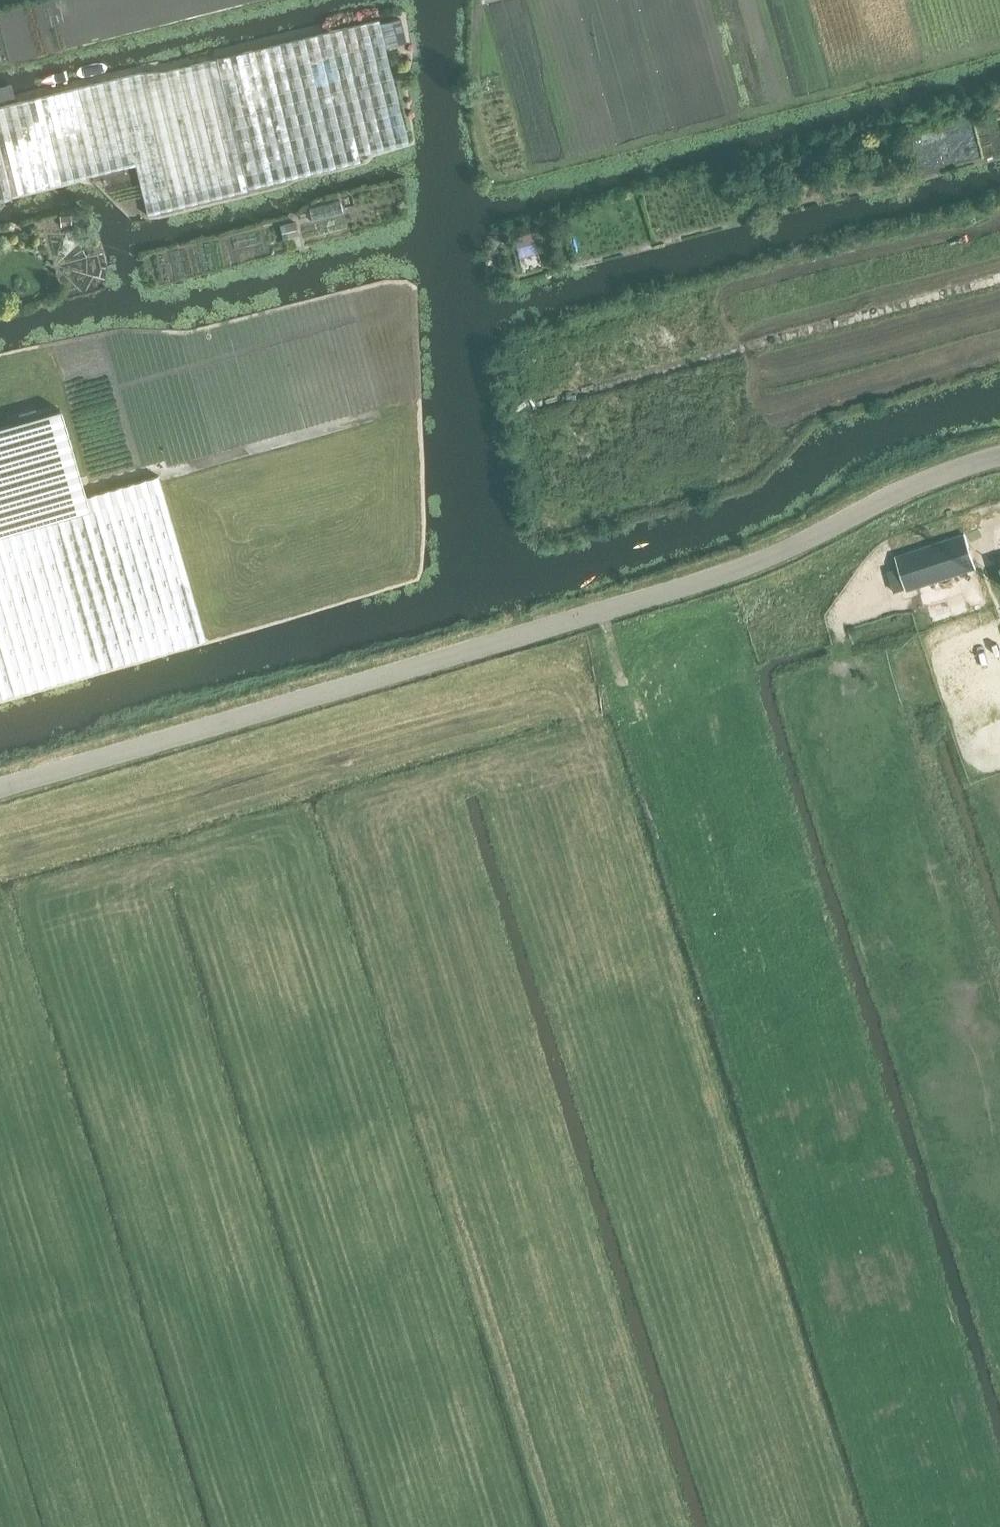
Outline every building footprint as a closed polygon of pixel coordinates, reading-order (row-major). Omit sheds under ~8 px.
[(12,198),(10,194),(135,164),(147,214),(248,189),(361,160),(360,155),(409,142),(386,47),(406,41),(400,16),(379,21),(379,19),(164,70),(140,71),(0,105),(0,201),(12,198)] [(981,132),(985,150),(999,146),(999,138),(998,128),(981,132)] [(70,214),(59,215),(61,225),(71,224),(70,214)] [(296,220),(279,224),(283,238),(299,235),(296,220)] [(58,405),(0,421),(0,528),(86,504),(58,405)] [(88,505),(0,531),(0,695),(196,638),(178,578),(152,490),(147,474),(84,492),(88,505)] [(917,585),(918,585),(976,566),(964,532),(896,554),(906,589),(917,585)]
